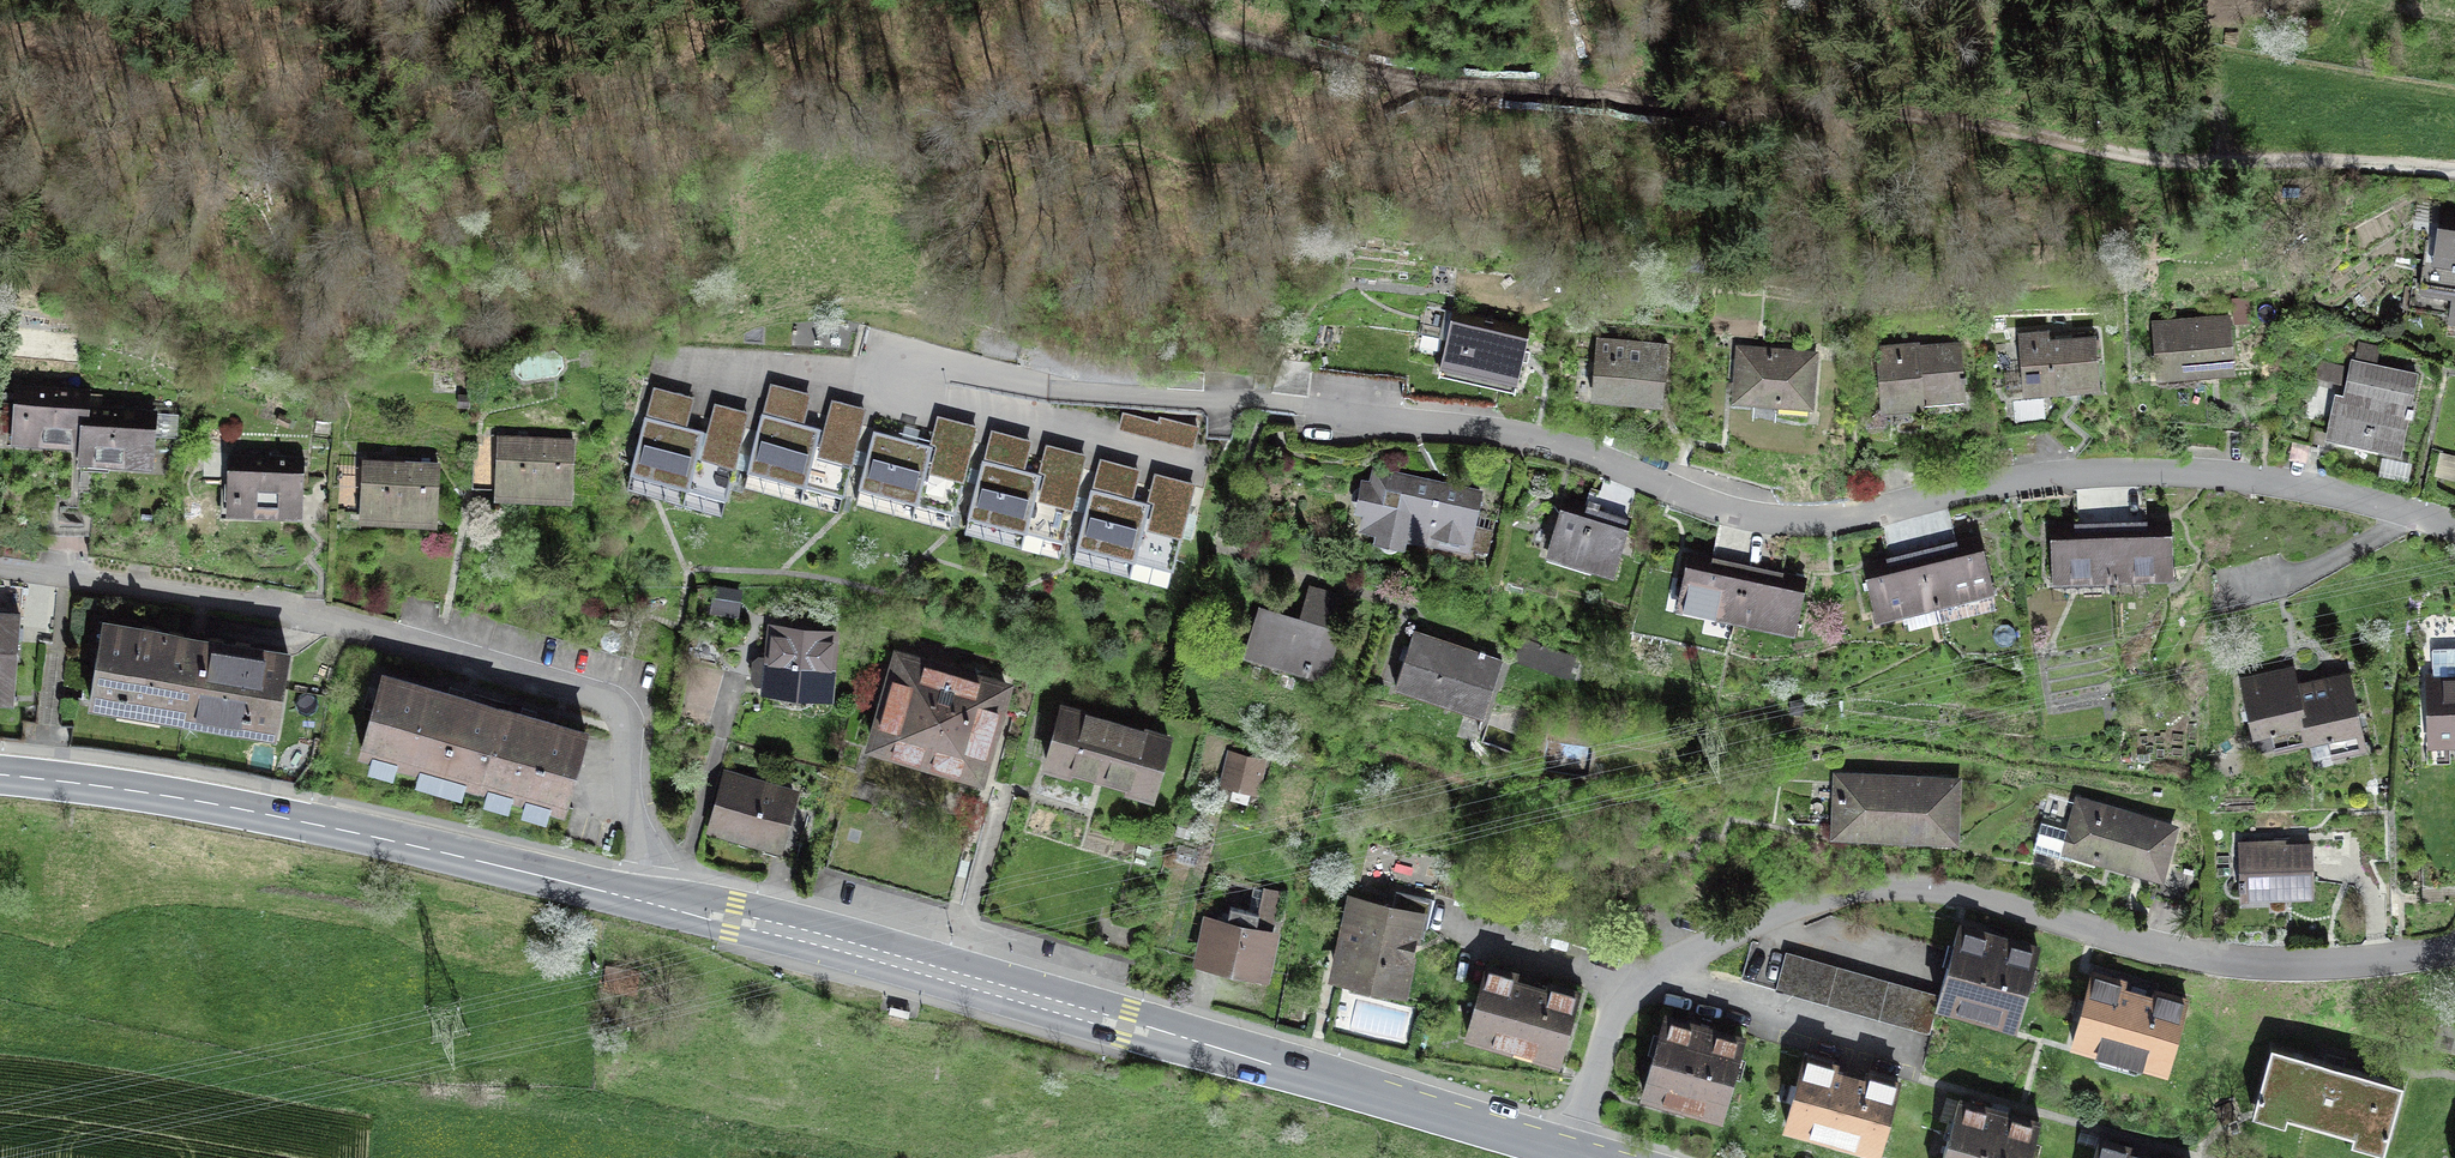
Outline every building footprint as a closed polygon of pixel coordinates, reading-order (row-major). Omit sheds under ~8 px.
[(2440,209),(2432,261),(2454,265),(2454,211),(2440,209)] [(2432,261),(2424,260),(2419,291),(2428,292),(2426,308),(2450,311),(2449,320),(2454,321),(2454,265),(2432,261)] [(2232,298),(2232,312),(2154,320),(2159,379),(2238,371),(2233,323),(2253,322),(2251,297),(2232,298)] [(1524,332),(1451,316),(1438,371),(1512,388),(1524,332)] [(2096,331),(2051,334),(2050,327),(2019,330),(2024,394),(2056,392),(2100,389),(2096,331)] [(1662,404),(1667,342),(1596,337),(1592,399),(1662,404)] [(1882,409),(1927,404),(1966,399),(1962,340),(1920,344),(1920,338),(1875,343),(1882,409)] [(1813,407),(1817,349),(1735,344),(1731,401),(1813,407)] [(2398,452),(2415,372),(2347,358),(2329,438),(2398,452)] [(1395,376),(1394,380),(1406,381),(1406,376),(1407,360),(1395,359),(1395,376)] [(83,446),(85,407),(87,392),(18,386),(16,411),(23,412),(21,441),(83,446)] [(691,420),(708,424),(714,397),(697,394),(691,420)] [(154,412),(85,407),(83,446),(81,460),(150,466),(154,412)] [(1125,408),(1120,428),(1196,446),(1200,426),(1125,408)] [(858,438),(765,414),(749,472),(843,496),(858,438)] [(738,435),(649,415),(634,476),(723,497),(738,435)] [(973,457),(879,431),(863,489),(957,515),(973,457)] [(571,492),(573,441),(499,437),(496,489),(571,492)] [(304,457),(205,454),(204,481),(235,482),(234,513),(302,516),(304,457)] [(436,516),(438,464),(364,460),(363,482),(334,481),(333,511),(436,516)] [(1076,484),(983,463),(969,520),(1062,542),(1076,484)] [(1467,557),(1480,488),(1372,467),(1369,480),(1360,478),(1351,527),(1374,531),(1372,539),(1467,557)] [(1186,510),(1089,489),(1077,548),(1174,568),(1186,510)] [(1612,578),(1629,528),(1562,505),(1544,555),(1612,578)] [(2150,518),(2112,520),(2114,581),(2177,578),(2175,530),(2150,531),(2150,518)] [(2055,583),(2114,581),(2112,520),(2075,521),(2076,534),(2053,535),(2055,583)] [(1923,553),(1938,616),(1971,608),(1967,594),(1996,587),(1984,538),(1923,553)] [(1938,616),(1923,553),(1864,568),(1876,619),(1901,613),(1904,624),(1938,616)] [(1736,622),(1746,573),(1686,560),(1676,609),(1736,622)] [(1746,573),(1736,622),(1797,635),(1807,585),(1746,573)] [(1321,680),(1346,596),(1308,585),(1300,615),(1256,603),(1240,657),(1321,680)] [(737,613),(740,595),(716,592),(714,610),(737,613)] [(0,613),(0,691),(13,692),(19,614),(0,613)] [(836,629),(765,623),(759,690),(830,696),(836,629)] [(275,732),(288,655),(103,624),(90,701),(119,706),(120,696),(162,703),(161,713),(205,720),(207,711),(249,718),(247,727),(275,732)] [(1485,718),(1504,659),(1413,630),(1394,689),(1485,718)] [(982,782),(1012,680),(891,644),(861,746),(982,782)] [(2429,646),(2433,747),(2454,746),(2454,645),(2429,646)] [(2297,681),(2295,665),(2241,677),(2255,739),(2309,727),(2297,681)] [(2350,668),(2297,681),(2309,727),(2314,748),(2367,734),(2350,668)] [(471,781),(492,707),(382,675),(361,750),(471,781)] [(1151,800),(1170,732),(1057,701),(1039,769),(1066,776),(1067,770),(1123,785),(1121,791),(1151,800)] [(492,707),(471,781),(565,808),(586,733),(492,707)] [(1257,795),(1266,759),(1229,750),(1220,785),(1257,795)] [(797,790),(725,769),(706,830),(778,852),(797,790)] [(1958,842),(1961,778),(1834,773),(1832,837),(1958,842)] [(2164,878),(2178,823),(2076,797),(2062,852),(2164,878)] [(2316,900),(2315,842),(2240,843),(2241,901),(2316,900)] [(1272,928),(1281,891),(1264,888),(1255,925),(1272,928)] [(1406,997),(1424,911),(1345,894),(1327,980),(1406,997)] [(1255,925),(1201,913),(1190,964),(1266,980),(1277,929),(1272,928),(1255,925)] [(2018,1028),(2042,945),(1962,922),(1940,995),(1938,1004),(2018,1028)] [(1794,992),(1804,957),(1752,941),(1742,977),(1794,992)] [(1828,1003),(1837,968),(1804,957),(1794,992),(1828,1003)] [(1561,1067),(1581,993),(1483,967),(1463,1040),(1561,1067)] [(1863,1012),(1873,977),(1837,968),(1828,1003),(1863,1012)] [(2189,996),(2098,969),(2075,1046),(2166,1073),(2189,996)] [(1896,1021),(1906,986),(1873,977),(1863,1012),(1896,1021)] [(1906,986),(1896,1021),(1931,1030),(1938,1004),(1940,995),(1906,986)] [(906,1017),(908,1009),(889,1004),(887,1012),(906,1017)] [(1723,1121),(1748,1036),(1664,1012),(1640,1097),(1723,1121)] [(2390,1085),(2262,1049),(2244,1114),(2273,1122),(2276,1114),(2344,1133),(2342,1143),(2372,1152),(2390,1085)] [(1880,1157),(1902,1083),(1808,1055),(1785,1129),(1880,1157)] [(2043,1124),(1961,1100),(1944,1157),(2033,1157),(2043,1124)] [(2092,1138),(2086,1157),(2159,1157),(2092,1138)]
